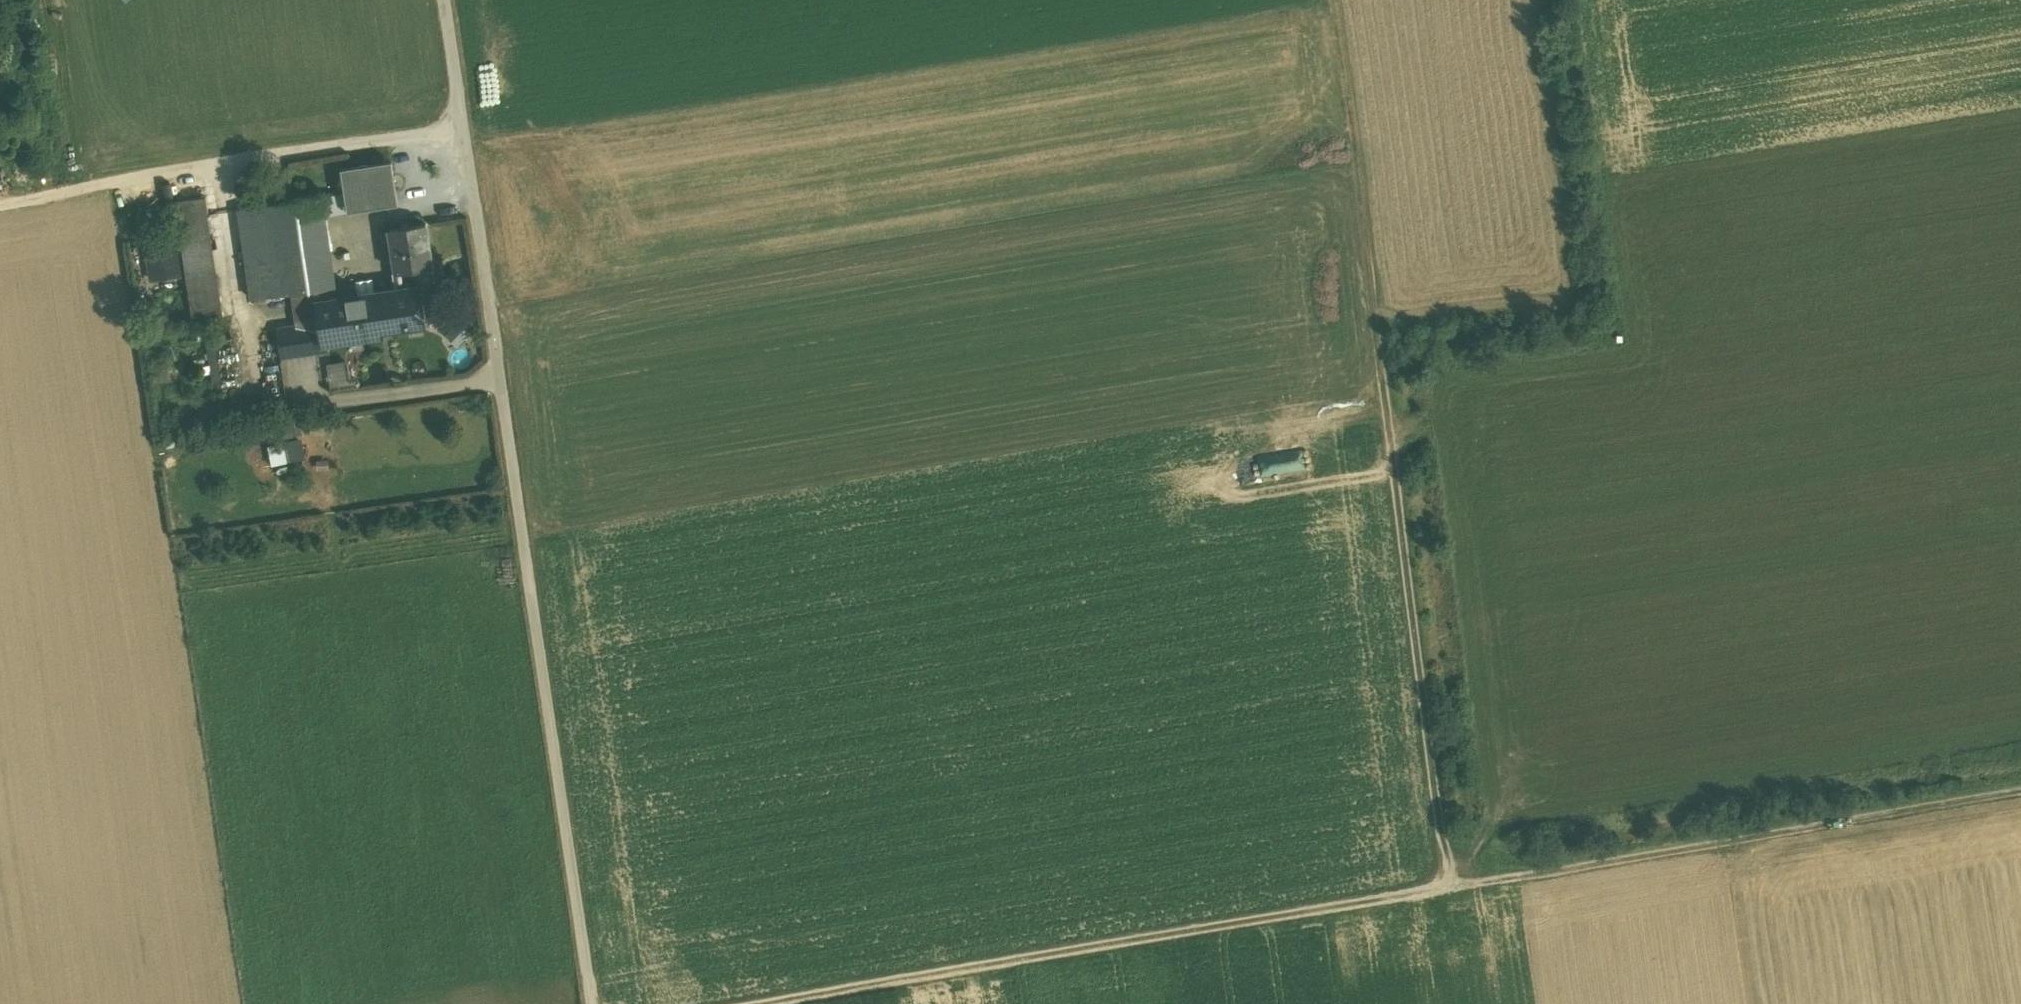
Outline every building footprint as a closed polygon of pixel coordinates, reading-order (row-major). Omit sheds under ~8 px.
[(352,193),(355,211),(399,204),(392,162),(349,169),(352,193)] [(324,215),(355,211),(352,193),(322,197),(324,215)] [(193,322),(224,318),(207,196),(175,200),(193,322)] [(336,299),(322,197),(239,209),(253,300),(293,295),(297,324),(321,320),(318,302),(336,299)] [(388,230),(398,290),(435,284),(425,224),(388,230)] [(336,299),(318,302),(321,320),(323,345),(425,329),(419,287),(398,290),(336,299)] [(323,345),(321,320),(297,324),(281,326),(285,351),(323,345)] [(331,360),(336,386),(355,383),(351,356),(331,360)] [(273,462),(308,457),(305,436),(270,442),(273,462)]
